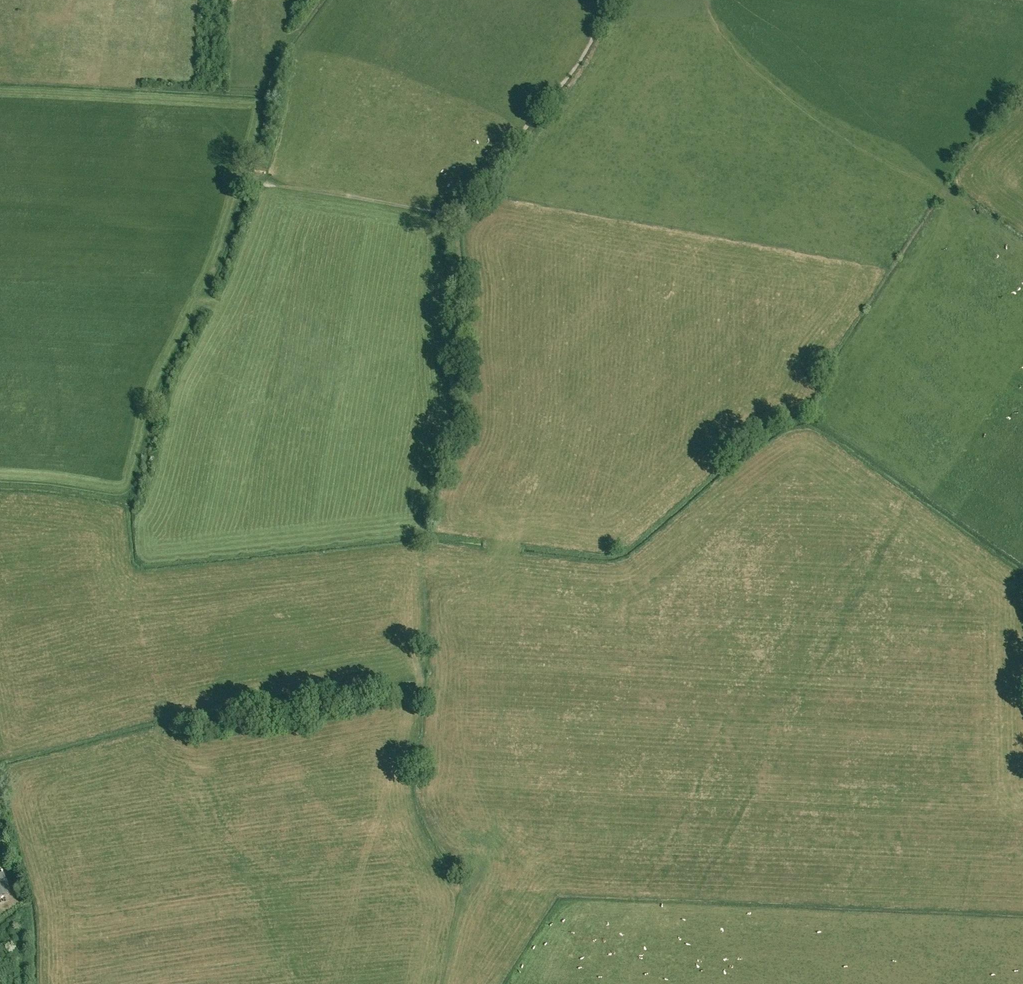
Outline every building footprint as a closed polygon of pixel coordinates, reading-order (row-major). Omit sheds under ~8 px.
[(0,874),(0,896),(10,892),(3,873),(0,874)]
